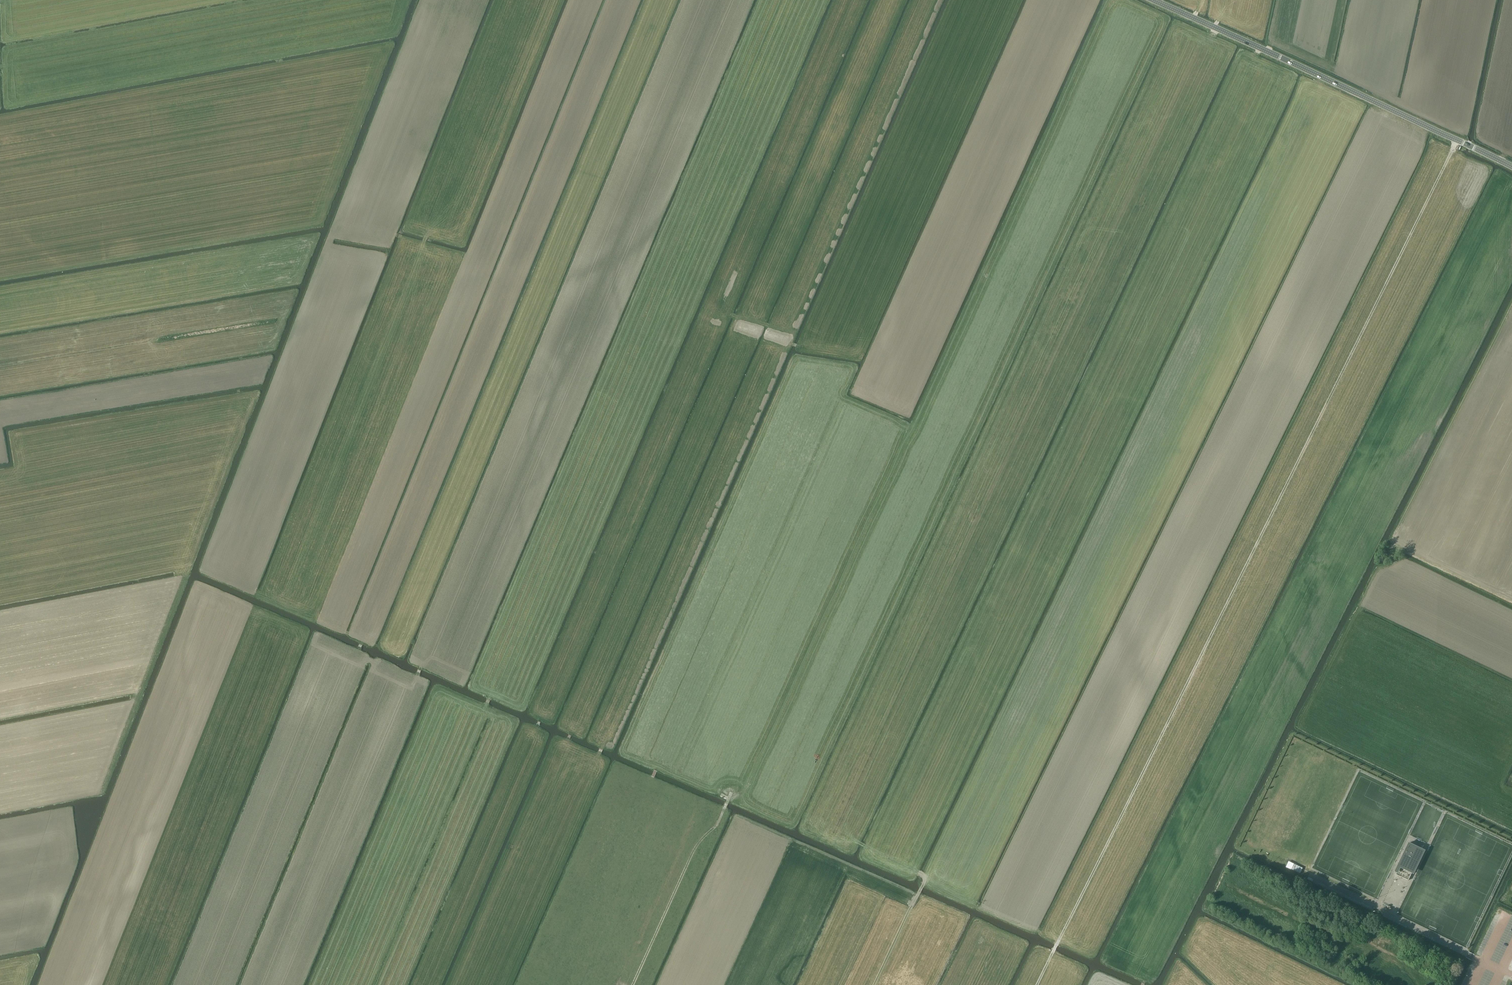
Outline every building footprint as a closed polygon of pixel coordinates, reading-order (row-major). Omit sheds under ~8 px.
[(1408,842),(1394,872),(1396,873),(1396,874),(1408,880),(1411,873),(1413,874),(1425,850),(1408,842)] [(1291,869),(1294,863),(1288,861),(1286,867),(1291,869)] [(1294,864),(1291,869),(1300,873),(1303,868),(1294,864)]
